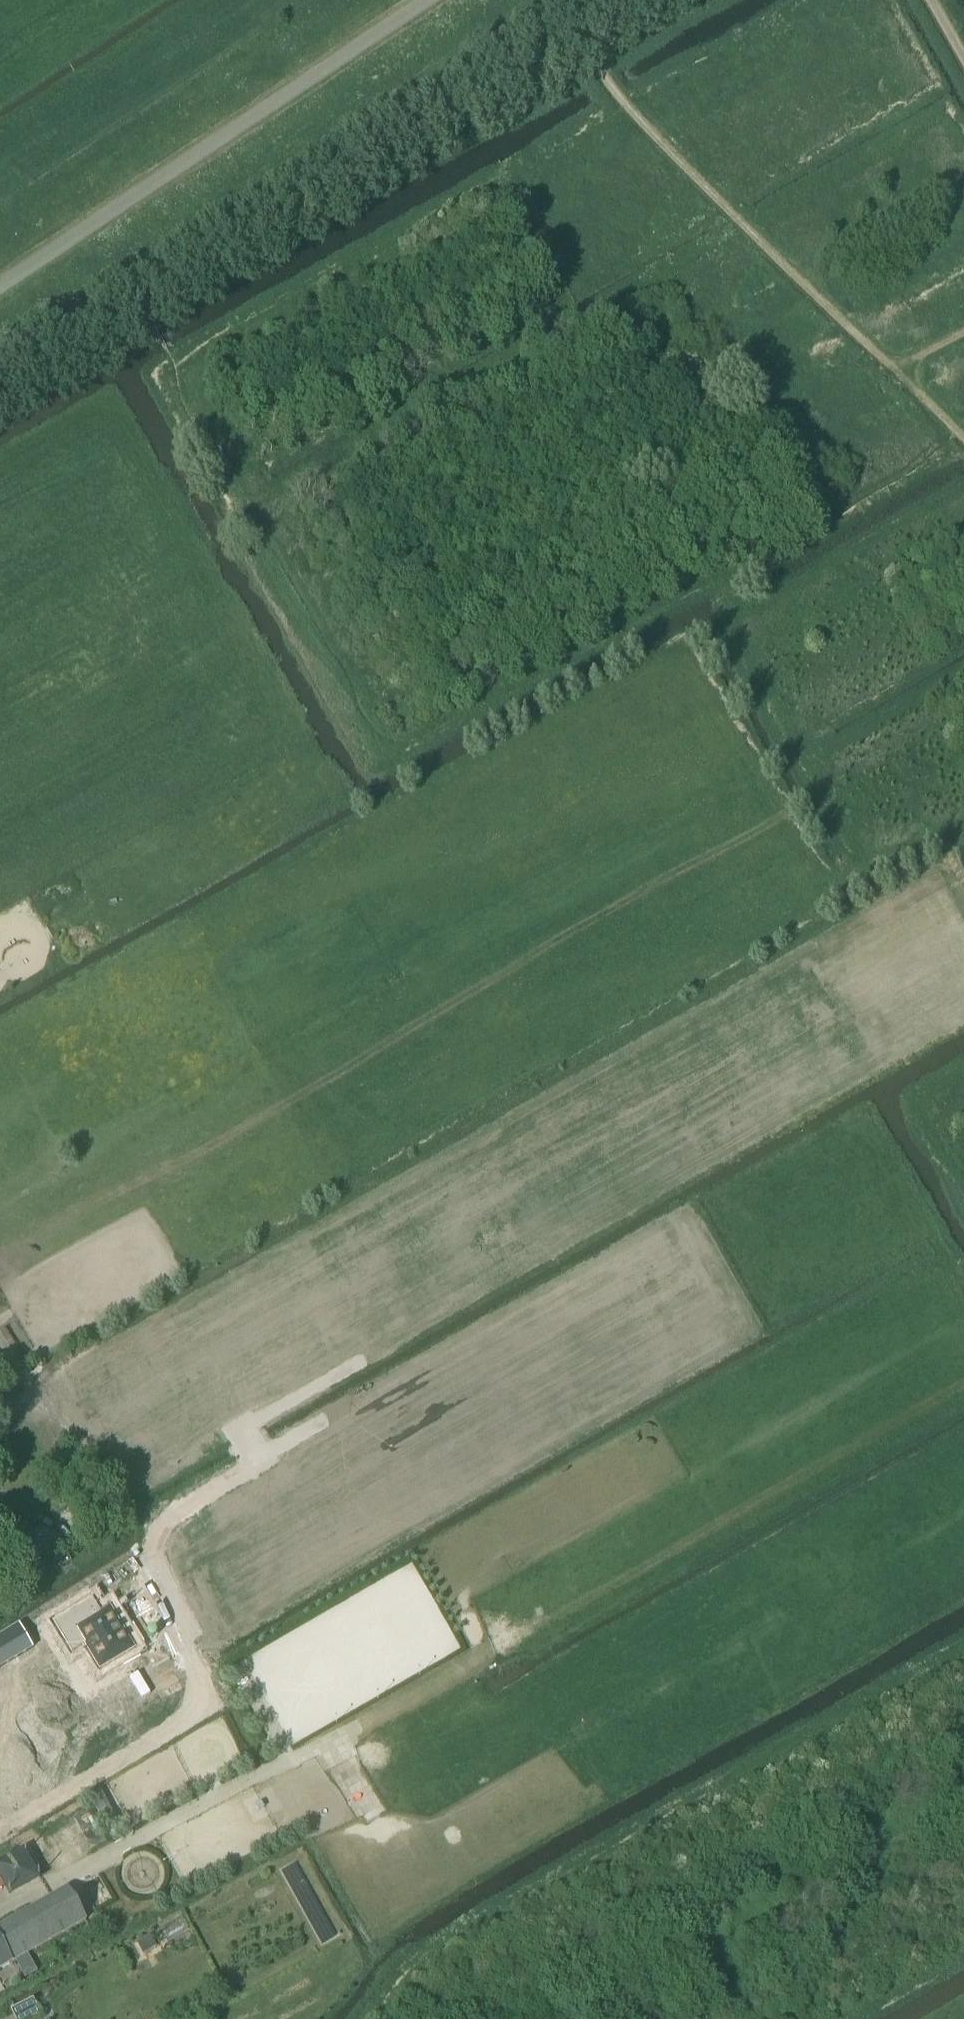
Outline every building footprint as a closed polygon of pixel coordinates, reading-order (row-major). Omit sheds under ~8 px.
[(92,1599),(53,1622),(71,1653),(85,1645),(100,1669),(134,1649),(109,1607),(100,1613),(92,1599)] [(0,1636),(0,1667),(33,1648),(19,1624),(0,1636)] [(117,1821),(101,1789),(88,1795),(105,1828),(117,1821)] [(0,1924),(0,1944),(10,1962),(14,1960),(24,1977),(36,1970),(26,1953),(47,1941),(86,1920),(67,1886),(0,1924)] [(180,1917),(161,1928),(167,1939),(186,1927),(180,1917)] [(143,1953),(156,1946),(150,1935),(137,1942),(143,1953)] [(10,1962),(0,1944),(0,1968),(10,1962)] [(10,2010),(14,2018),(29,2018),(40,2014),(32,1999),(10,2010)]
